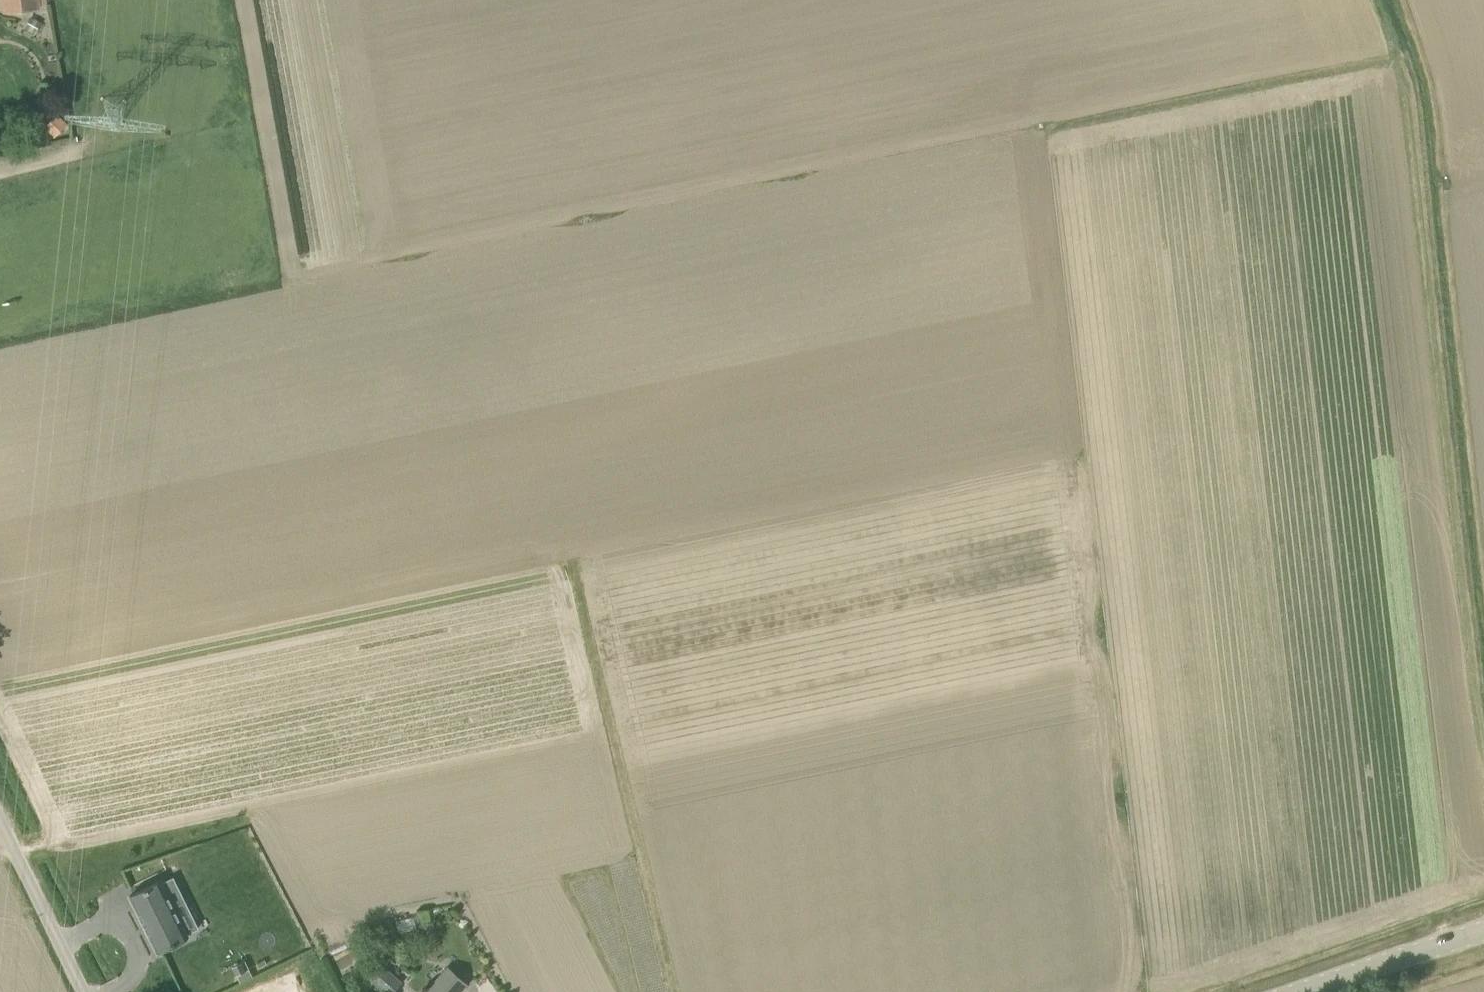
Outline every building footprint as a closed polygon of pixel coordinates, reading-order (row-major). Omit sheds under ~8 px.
[(41,8),(40,0),(4,0),(5,13),(41,8)] [(58,113),(44,127),(53,137),(68,123),(58,113)] [(160,881),(130,897),(158,951),(188,935),(172,904),(184,897),(173,876),(160,882),(160,881)] [(468,982),(449,965),(424,991),(459,991),(468,982)] [(385,990),(396,977),(385,968),(374,981),(385,990)]
